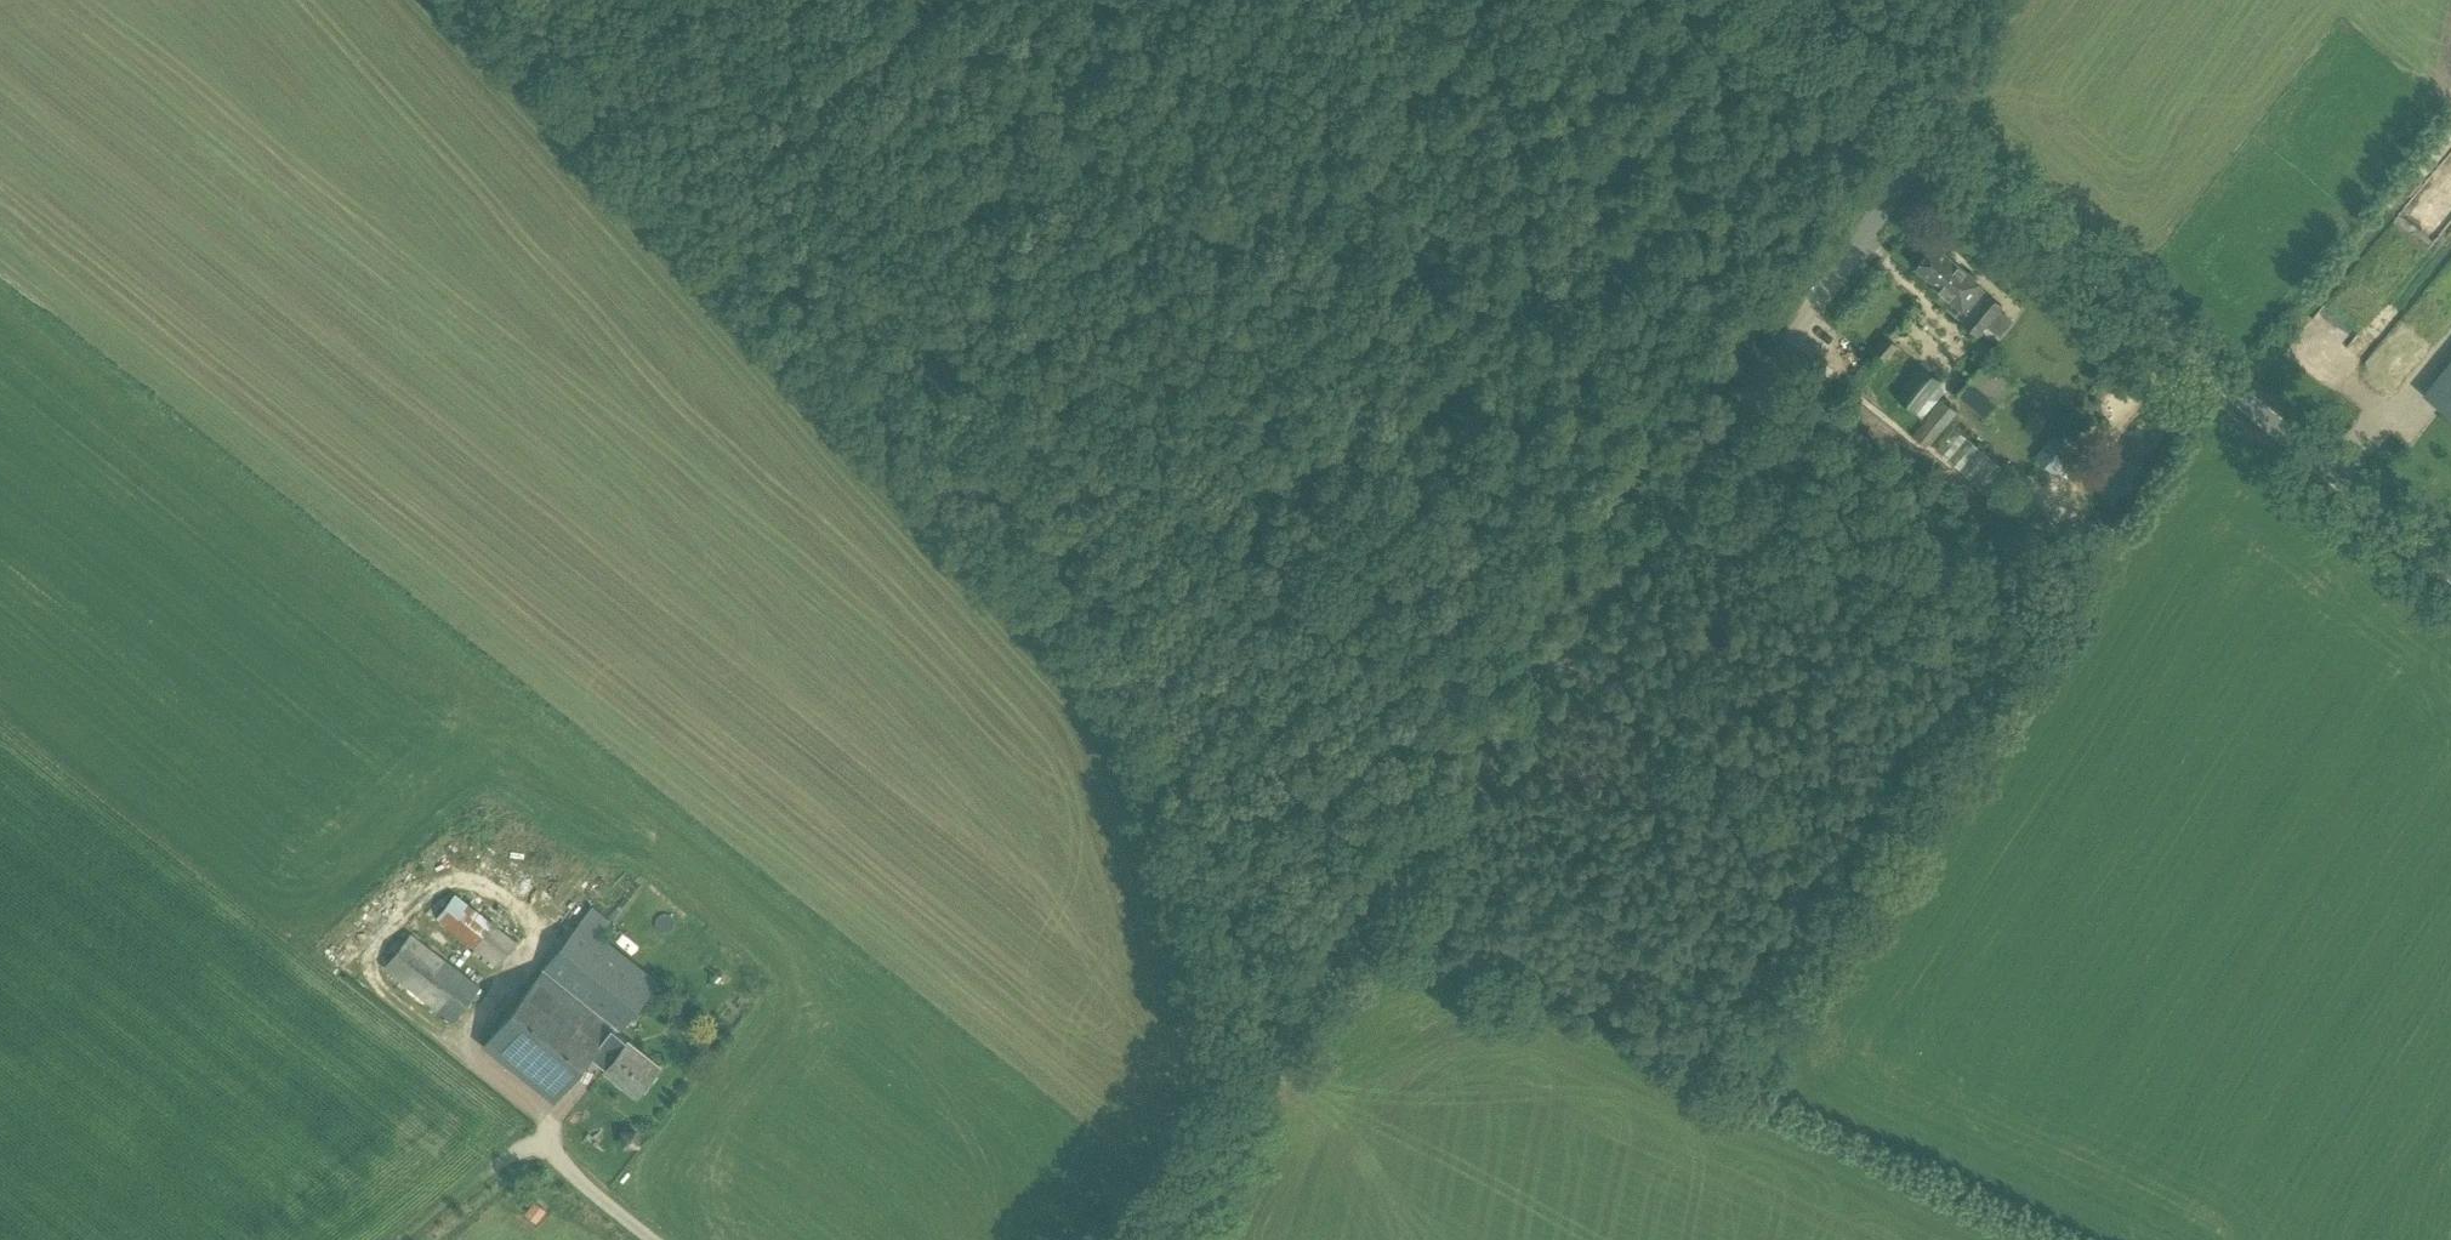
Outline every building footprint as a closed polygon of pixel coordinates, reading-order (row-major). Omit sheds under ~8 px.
[(2433,231),(2401,246),(2412,270),(2445,254),(2433,231)] [(1982,285),(1934,246),(1915,270),(1934,285),(1931,288),(1961,312),(1962,310),(1969,315),(1962,323),(1976,336),(1984,326),(1999,338),(2013,320),(2000,309),(2003,305),(1980,287),(1982,285)] [(2381,304),(2397,293),(2387,279),(2371,291),(2381,304)] [(1891,366),(1906,376),(1922,355),(1908,343),(1891,366)] [(2424,397),(2450,419),(2450,365),(2424,397)] [(1895,400),(1924,420),(1943,392),(1936,387),(1940,382),(1919,367),(1895,400)] [(1968,386),(1957,399),(1971,410),(1981,397),(1968,386)] [(1939,401),(1924,420),(1914,433),(1929,446),(1955,414),(1939,401)] [(2031,455),(2055,473),(2073,450),(2049,431),(2031,455)] [(455,892),(436,918),(497,966),(516,940),(455,892)] [(542,968),(613,1024),(619,1029),(659,979),(599,931),(611,916),(594,903),(542,968)] [(411,931),(382,968),(452,1023),(480,986),(411,931)] [(483,1042),(554,1098),(591,1051),(613,1024),(542,968),(483,1042)] [(613,1024),(591,1051),(607,1063),(605,1065),(637,1090),(660,1061),(619,1029),(613,1024)] [(534,1199),(524,1211),(536,1221),(546,1209),(534,1199)]
